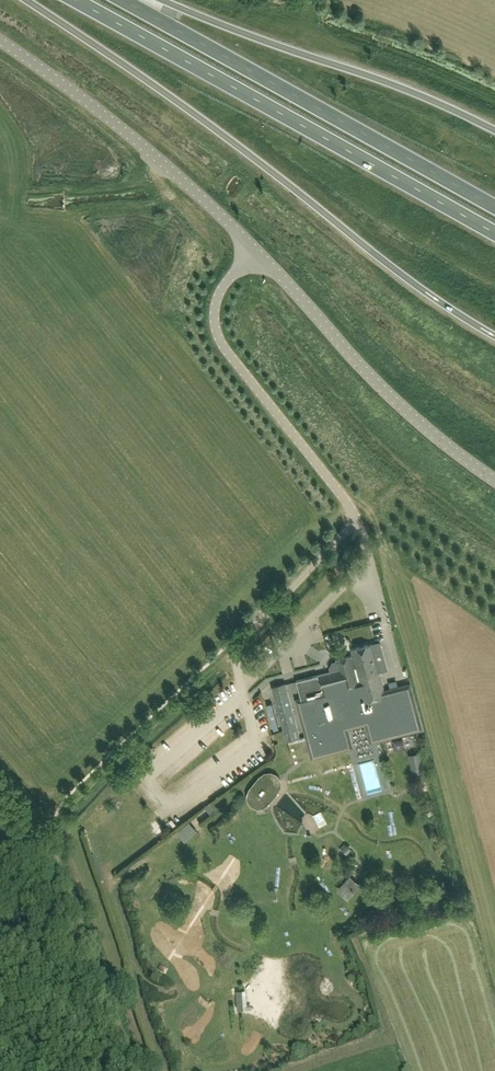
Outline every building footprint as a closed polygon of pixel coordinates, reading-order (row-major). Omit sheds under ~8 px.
[(386,695),(378,669),(384,667),(377,642),(351,649),(352,654),(336,659),(339,669),(296,681),(316,752),(346,744),(341,726),(369,718),(374,736),(416,725),(406,689),(386,695)] [(273,687),(287,742),(300,739),(285,684),(273,687)] [(409,754),(413,774),(424,771),(420,752),(409,754)] [(223,782),(232,782),(232,774),(223,773),(223,782)] [(263,781),(250,797),(251,804),(256,809),(263,808),(277,791),(276,784),(270,780),(263,781)] [(166,814),(170,808),(163,804),(159,810),(166,814)] [(187,822),(175,835),(184,843),(196,831),(187,822)] [(349,878),(339,889),(348,897),(354,890),(352,888),(356,884),(349,878)]
